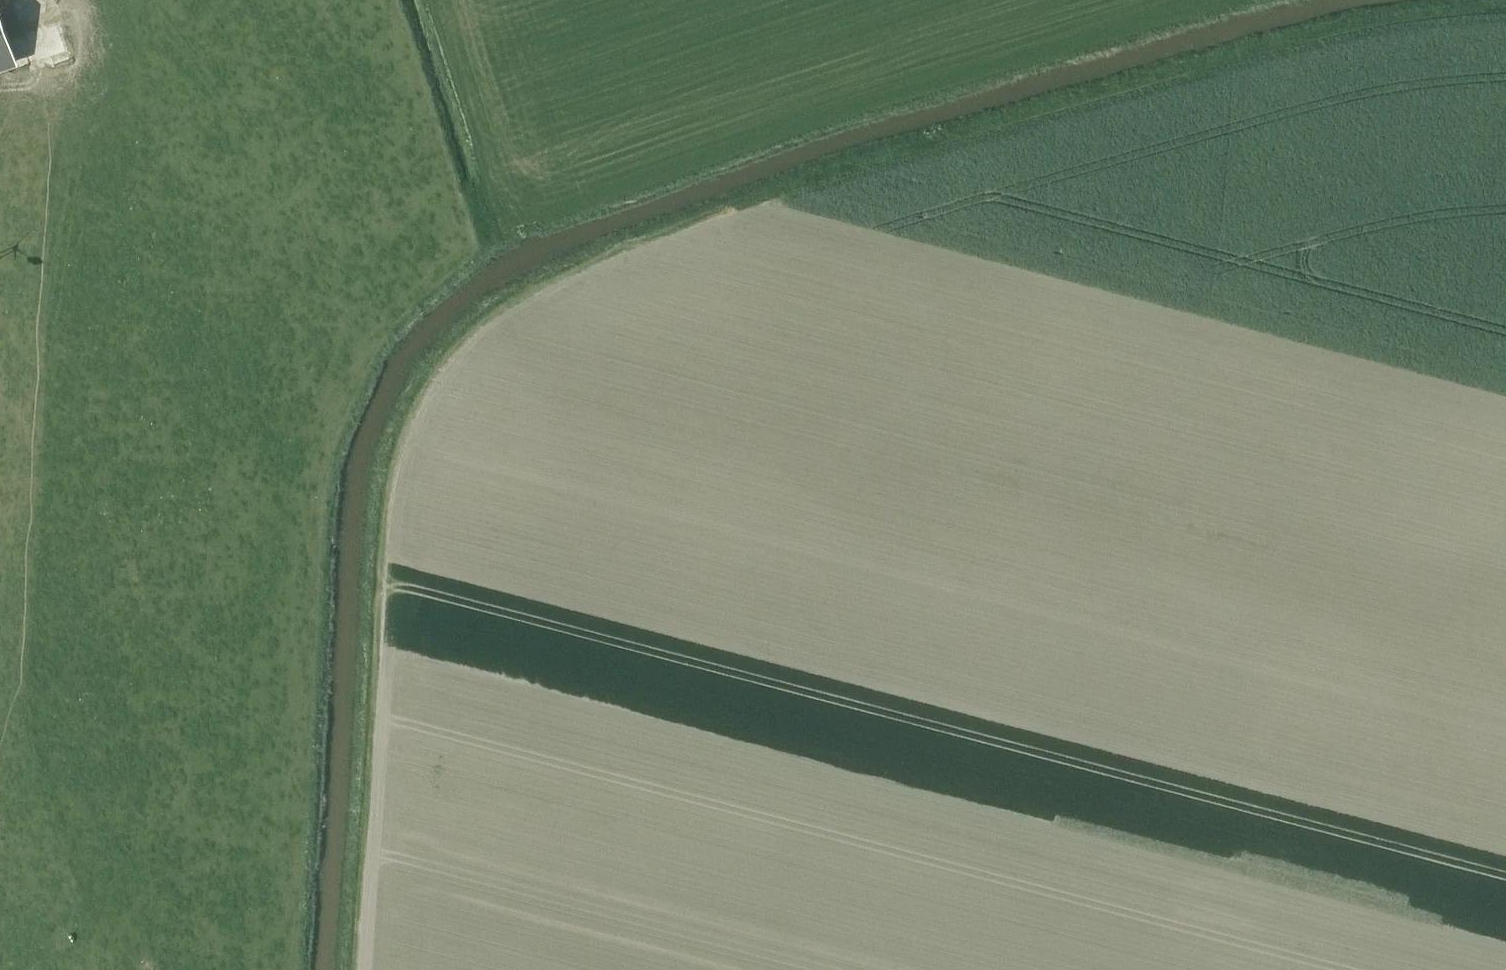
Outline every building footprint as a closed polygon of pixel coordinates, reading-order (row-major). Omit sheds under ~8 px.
[(18,53),(0,0),(0,60),(18,53)]
